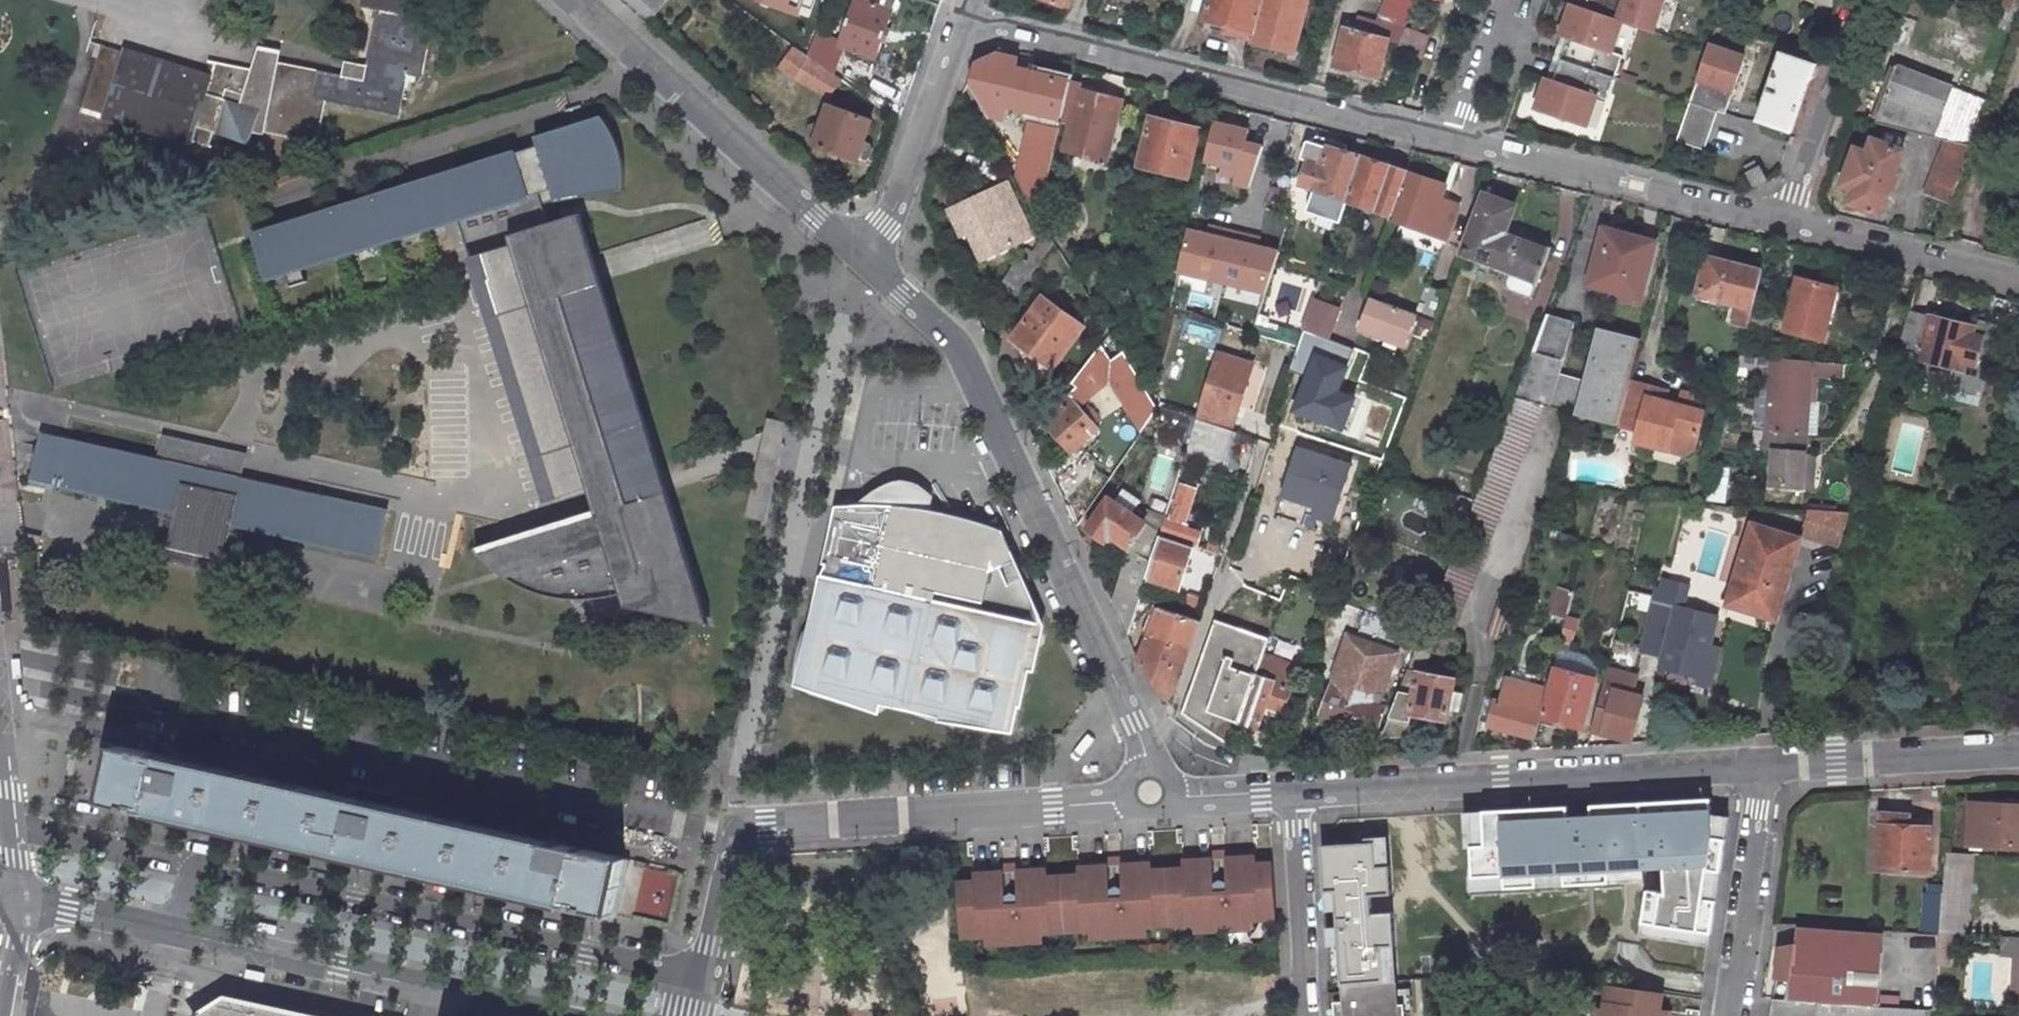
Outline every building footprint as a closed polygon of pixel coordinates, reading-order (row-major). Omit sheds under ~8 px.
[(360,5),(378,10),(406,15),(409,0),(361,0),(360,5)] [(643,20),(661,0),(622,0),(643,20)] [(855,0),(839,0),(827,33),(818,30),(809,53),(834,71),(843,44),(839,42),(855,0)] [(839,42),(843,44),(875,55),(892,9),(897,7),(899,0),(855,0),(839,42)] [(1198,18),(1218,23),(1224,25),(1223,31),(1246,37),(1244,47),(1267,54),(1268,49),(1287,55),(1301,0),(1203,0),(1198,18)] [(1371,22),(1397,30),(1408,0),(1378,0),(1371,22)] [(1655,0),(1580,0),(1578,7),(1615,18),(1646,29),(1655,0)] [(2008,7),(2017,11),(2018,6),(2018,0),(2011,0),(2008,7)] [(1606,50),(1615,18),(1578,7),(1565,2),(1555,34),(1561,36),(1554,58),(1610,76),(1617,53),(1606,50)] [(406,15),(378,10),(368,65),(343,61),(341,74),(316,69),(310,98),(324,101),(398,114),(405,72),(418,75),(428,19),(406,15)] [(1410,56),(1417,33),(1399,27),(1391,50),(1410,56)] [(1380,39),(1338,28),(1327,66),(1370,77),(1380,39)] [(1561,36),(1555,34),(1549,56),(1554,58),(1561,36)] [(794,71),(825,93),(840,75),(834,71),(809,53),(790,40),(779,55),(794,71)] [(1713,108),(1720,110),(1740,54),(1705,42),(1672,137),(1700,146),(1713,108)] [(203,93),(210,71),(122,45),(120,50),(97,44),(78,109),(114,120),(209,147),(213,132),(223,98),(203,93)] [(1752,112),(1752,115),(1787,127),(1807,73),(1811,74),(1816,58),(1814,58),(1777,45),(1769,64),(1752,112)] [(212,61),(210,71),(203,93),(223,98),(258,108),(251,131),(263,134),(264,130),(316,141),(324,101),(310,98),(316,69),(278,62),(280,52),(257,47),(249,68),(212,61)] [(1063,119),(1073,77),(1021,65),(1022,61),(1001,56),(983,64),(980,81),(996,85),(991,104),(997,114),(1011,117),(1013,107),(1063,119)] [(1554,58),(1549,56),(1541,77),(1547,80),(1554,58)] [(1610,76),(1554,58),(1547,80),(1541,77),(1531,109),(1581,125),(1591,95),(1603,98),(1610,76)] [(1948,84),(1892,63),(1870,121),(1930,134),(1948,84)] [(1102,159),(1117,99),(1074,89),(1066,123),(1060,149),(1102,159)] [(258,108),(223,98),(213,132),(248,142),(251,131),(258,108)] [(870,117),(826,101),(819,123),(811,120),(806,121),(804,129),(806,134),(814,136),(812,142),(857,157),(858,153),(865,155),(869,153),(872,144),(870,141),(864,139),(870,117)] [(1166,122),(1168,113),(1151,109),(1149,118),(1147,118),(1136,166),(1186,177),(1196,129),(1166,122)] [(709,627),(580,212),(545,223),(536,196),(551,190),(555,201),(624,189),(624,180),(623,171),(622,160),(620,150),(617,140),(612,129),(606,121),(602,114),(534,136),(537,145),(515,153),(514,149),(249,232),(265,282),(426,231),(445,224),(459,220),(482,293),(523,281),(588,489),(594,512),(621,596),(625,609),(709,627)] [(1268,131),(1216,117),(1203,168),(1255,181),(1268,131)] [(1026,124),(1024,137),(1050,143),(1053,131),(1026,124)] [(1862,149),(1851,144),(1836,184),(1848,188),(1843,200),(1874,211),(1884,184),(1887,186),(1892,172),(1887,170),(1896,147),(1867,136),(1862,149)] [(1050,143),(1024,137),(1013,182),(1035,215),(1050,143)] [(1946,137),(1924,194),(1947,203),(1969,143),(1946,137)] [(1358,152),(1318,138),(1312,159),(1304,156),(1296,180),(1310,184),(1304,203),(1336,215),(1342,196),(1358,152)] [(1358,152),(1342,196),(1386,211),(1401,168),(1358,152)] [(1759,165),(1746,172),(1754,187),(1767,180),(1759,165)] [(1438,197),(1443,182),(1401,168),(1386,211),(1385,215),(1445,234),(1456,203),(1438,197)] [(999,203),(1012,197),(1003,179),(991,185),(999,203)] [(945,204),(961,239),(969,235),(977,254),(1028,231),(1012,197),(999,203),(991,185),(990,183),(945,204)] [(1500,230),(1511,202),(1482,191),(1460,250),(1535,278),(1546,248),(1500,230)] [(1278,245),(1187,223),(1176,267),(1267,289),(1278,245)] [(1598,262),(1607,225),(1597,223),(1587,259),(1598,262)] [(1649,237),(1607,225),(1598,262),(1587,259),(1582,279),(1635,292),(1649,237)] [(1757,267),(1701,252),(1692,289),(1730,300),(1726,319),(1733,321),(1743,324),(1748,304),(1757,267)] [(1830,282),(1792,273),(1778,327),(1818,335),(1830,282)] [(523,281),(482,293),(548,504),(588,489),(523,281)] [(1010,340),(1056,373),(1089,327),(1043,294),(1010,340)] [(1361,331),(1410,348),(1422,314),(1373,297),(1361,331)] [(1333,339),(1344,309),(1314,298),(1303,328),(1306,329),(1333,339)] [(1765,329),(1770,309),(1748,304),(1743,324),(1765,329)] [(1965,321),(1902,304),(1889,347),(1943,363),(1937,383),(1971,392),(1979,363),(1974,361),(1975,358),(1985,360),(1990,339),(1984,338),(1989,321),(1967,314),(1965,321)] [(1548,374),(1569,316),(1540,307),(1507,390),(1540,399),(1548,374)] [(1743,324),(1733,321),(1729,341),(1738,343),(1740,335),(1743,324)] [(1634,332),(1596,323),(1573,408),(1585,411),(1612,418),(1613,412),(1623,374),(1634,332)] [(1291,371),(1309,377),(1318,353),(1349,365),(1355,348),(1333,339),(1306,329),(1291,371)] [(1088,395),(1111,383),(1136,427),(1161,412),(1123,344),(1075,371),(1088,395)] [(1198,400),(1234,413),(1251,359),(1214,349),(1198,400)] [(1346,431),(1359,398),(1345,392),(1354,367),(1349,365),(1318,353),(1309,377),(1295,412),(1346,431)] [(1764,353),(1757,426),(1785,429),(1788,396),(1802,398),(1804,371),(1833,373),(1834,359),(1764,353)] [(1565,406),(1573,381),(1548,374),(1540,399),(1565,406)] [(1672,398),(1658,395),(1660,387),(1661,383),(1623,374),(1613,412),(1632,417),(1630,424),(1628,434),(1681,447),(1688,444),(1699,405),(1695,404),(1699,390),(1676,384),(1675,391),(1672,398)] [(1675,391),(1660,387),(1658,395),(1672,398),(1675,391)] [(1422,605),(1451,623),(1540,399),(1507,390),(1460,508),(1422,605)] [(1044,422),(1074,457),(1104,431),(1072,395),(1044,422)] [(1785,429),(1799,431),(1802,398),(1788,396),(1785,429)] [(1215,421),(1219,412),(1196,406),(1194,414),(1215,421)] [(1570,418),(1582,422),(1585,411),(1573,408),(1570,418)] [(1194,414),(1185,411),(1176,436),(1183,447),(1194,414)] [(1632,417),(1613,412),(1612,418),(1630,424),(1632,417)] [(1183,447),(1224,459),(1234,427),(1215,421),(1194,414),(1183,447)] [(787,422),(767,418),(746,518),(766,522),(787,422)] [(1798,445),(1799,431),(1785,429),(1757,426),(1755,441),(1765,442),(1763,477),(1795,480),(1798,445)] [(43,429),(31,478),(177,511),(169,545),(230,559),(238,523),(255,527),(265,480),(245,475),(157,455),(43,429)] [(162,432),(157,455),(245,475),(250,452),(162,432)] [(1798,445),(1795,480),(1805,480),(1807,445),(1798,445)] [(1353,463),(1298,446),(1281,498),(1315,509),(1313,518),(1333,524),(1353,463)] [(1178,464),(1188,469),(1194,450),(1183,447),(1178,464)] [(390,508),(265,480),(255,527),(380,554),(390,508)] [(1179,524),(1192,485),(1177,480),(1167,510),(1164,509),(1162,517),(1157,531),(1188,541),(1191,542),(1195,530),(1179,524)] [(1146,506),(1139,517),(1104,491),(1081,522),(1106,541),(1111,534),(1125,543),(1107,598),(1125,634),(1143,574),(1157,531),(1162,517),(1146,506)] [(1801,504),(1794,531),(1831,543),(1842,507),(1801,504)] [(611,599),(621,596),(594,512),(473,551),(483,561),(495,572),(514,584),(531,592),(545,597),(561,600),(572,601),(585,601),(599,600),(611,599)] [(822,575),(798,685),(1015,733),(1039,623),(1001,539),(986,534),(953,525),(952,525),(944,523),(931,520),(925,520),(922,519),(893,516),(878,516),(876,516),(872,516),(870,516),(855,516),(853,517),(844,517),(834,518),(827,554),(831,555),(823,575),(822,575)] [(1793,535),(1745,521),(1732,569),(1726,593),(1771,607),(1778,584),(1793,535)] [(1143,574),(1174,584),(1188,541),(1157,531),(1143,574)] [(1217,539),(1204,534),(1200,545),(1213,549),(1217,539)] [(1712,644),(1719,617),(1675,607),(1682,580),(1659,575),(1643,645),(1665,650),(1659,675),(1712,688),(1722,646),(1712,644)] [(1568,584),(1555,581),(1548,608),(1561,611),(1568,584)] [(1506,602),(1501,619),(1511,622),(1516,604),(1506,602)] [(1244,610),(1238,626),(1263,635),(1268,618),(1244,610)] [(1254,660),(1263,635),(1238,626),(1206,614),(1174,708),(1227,738),(1235,716),(1251,668),(1254,660)] [(1164,694),(1187,628),(1149,615),(1136,653),(1164,694)] [(1567,638),(1571,623),(1559,621),(1555,635),(1567,638)] [(1363,635),(1347,629),(1343,629),(1341,630),(1339,632),(1337,635),(1313,699),(1336,707),(1363,635)] [(1367,728),(1377,700),(1371,698),(1388,653),(1389,649),(1388,646),(1385,643),(1384,643),(1363,635),(1336,707),(1333,715),(1367,728)] [(1576,719),(1588,670),(1549,659),(1543,682),(1536,709),(1576,719)] [(1251,668),(1288,680),(1292,669),(1275,663),(1271,664),(1270,664),(1267,665),(1263,664),(1254,660),(1251,668)] [(1260,699),(1279,706),(1288,680),(1251,668),(1235,716),(1252,722),(1260,699)] [(1419,668),(1415,692),(1410,715),(1417,716),(1452,723),(1461,676),(1419,668)] [(1501,671),(1494,695),(1480,692),(1473,715),(1531,729),(1536,709),(1543,682),(1501,671)] [(1626,732),(1638,691),(1608,684),(1608,680),(1597,677),(1585,722),(1626,732)] [(1403,690),(1383,737),(1415,735),(1417,716),(1410,715),(1415,692),(1403,690)] [(1336,707),(1313,699),(1311,706),(1333,715),(1336,707)] [(106,800),(618,917),(631,859),(118,743),(106,800)] [(1662,864),(1663,889),(1645,886),(1637,931),(1706,942),(1726,814),(1709,811),(1708,795),(1571,802),(1572,812),(1548,813),(1547,803),(1463,808),(1464,842),(1469,842),(1471,885),(1640,877),(1640,865),(1662,864)] [(1968,800),(1966,839),(2018,843),(2018,803),(1968,800)] [(1899,810),(1878,807),(1874,865),(1923,870),(1928,824),(1899,821),(1899,810)] [(1361,838),(1317,841),(1320,887),(1330,887),(1336,981),(1343,981),(1392,978),(1388,909),(1367,911),(1366,892),(1387,890),(1383,832),(1361,834),(1361,838)] [(1217,916),(1243,914),(1272,912),(1268,858),(1250,859),(1250,849),(1220,851),(1221,853),(1222,883),(1209,884),(1207,854),(1207,851),(1177,853),(1177,856),(1178,863),(1162,864),(1163,887),(1165,919),(1191,917),(1217,916)] [(1965,929),(1968,893),(1967,892),(1970,851),(1942,849),(1939,891),(1936,927),(1965,929)] [(1103,860),(1116,859),(1116,856),(1116,852),(1103,853),(1103,857),(1103,860)] [(1113,922),(1139,920),(1165,919),(1163,887),(1162,864),(1146,865),(1146,858),(1145,855),(1116,856),(1116,859),(1118,889),(1105,890),(1103,860),(1103,857),(1073,859),(1074,869),(1058,870),(1060,924),(1087,923),(1113,922)] [(1012,858),(999,859),(999,863),(1000,866),(1012,866),(1012,862),(1012,858)] [(1014,896),(1001,896),(1000,866),(999,863),(974,864),(975,875),(953,876),(956,930),(982,929),(1008,927),(1034,926),(1060,924),(1058,870),(1041,871),(1041,861),(1012,862),(1012,866),(1014,896)] [(1939,891),(1922,890),(1918,932),(1936,933),(1936,927),(1939,891)] [(1218,923),(1244,922),(1243,914),(1217,916),(1218,923)] [(1192,925),(1218,923),(1217,916),(1191,917),(1192,925)] [(1113,929),(1140,928),(1139,920),(1113,922),(1113,929)] [(1787,942),(1874,950),(1876,928),(1789,921),(1787,942)] [(1087,931),(1113,929),(1113,922),(1087,923),(1087,931)] [(1009,936),(1035,934),(1034,926),(1008,927),(1009,936)] [(1008,927),(982,929),(983,937),(1009,936),(1008,927)] [(1780,997),(1787,942),(1774,946),(1766,996),(1780,997)] [(1874,950),(1787,942),(1780,997),(1811,999),(1853,1001),(1870,1003),(1874,950)] [(1343,981),(1344,987),(1345,996),(1336,997),(1337,1012),(1338,1015),(1409,1015),(1408,1007),(1407,999),(1402,999),(1401,984),(1400,977),(1392,978),(1343,981)] [(1665,1008),(1656,1006),(1658,989),(1629,985),(1604,982),(1600,1008),(1599,1015),(1664,1015),(1665,1008)] [(1415,1006),(1413,983),(1401,984),(1402,999),(1407,999),(1408,1007),(1415,1006)] [(1345,996),(1344,987),(1330,988),(1333,1012),(1337,1012),(1336,997),(1345,996)] [(221,996),(190,1015),(311,1015),(221,996)] [(1811,999),(1780,997),(1766,996),(1763,1015),(1809,1015),(1811,999)] [(1916,1010),(1878,1008),(1878,1004),(1870,1003),(1853,1001),(1852,1015),(1915,1015),(1916,1010)] [(1591,1015),(1599,1015),(1600,1008),(1593,1007),(1591,1015)]
